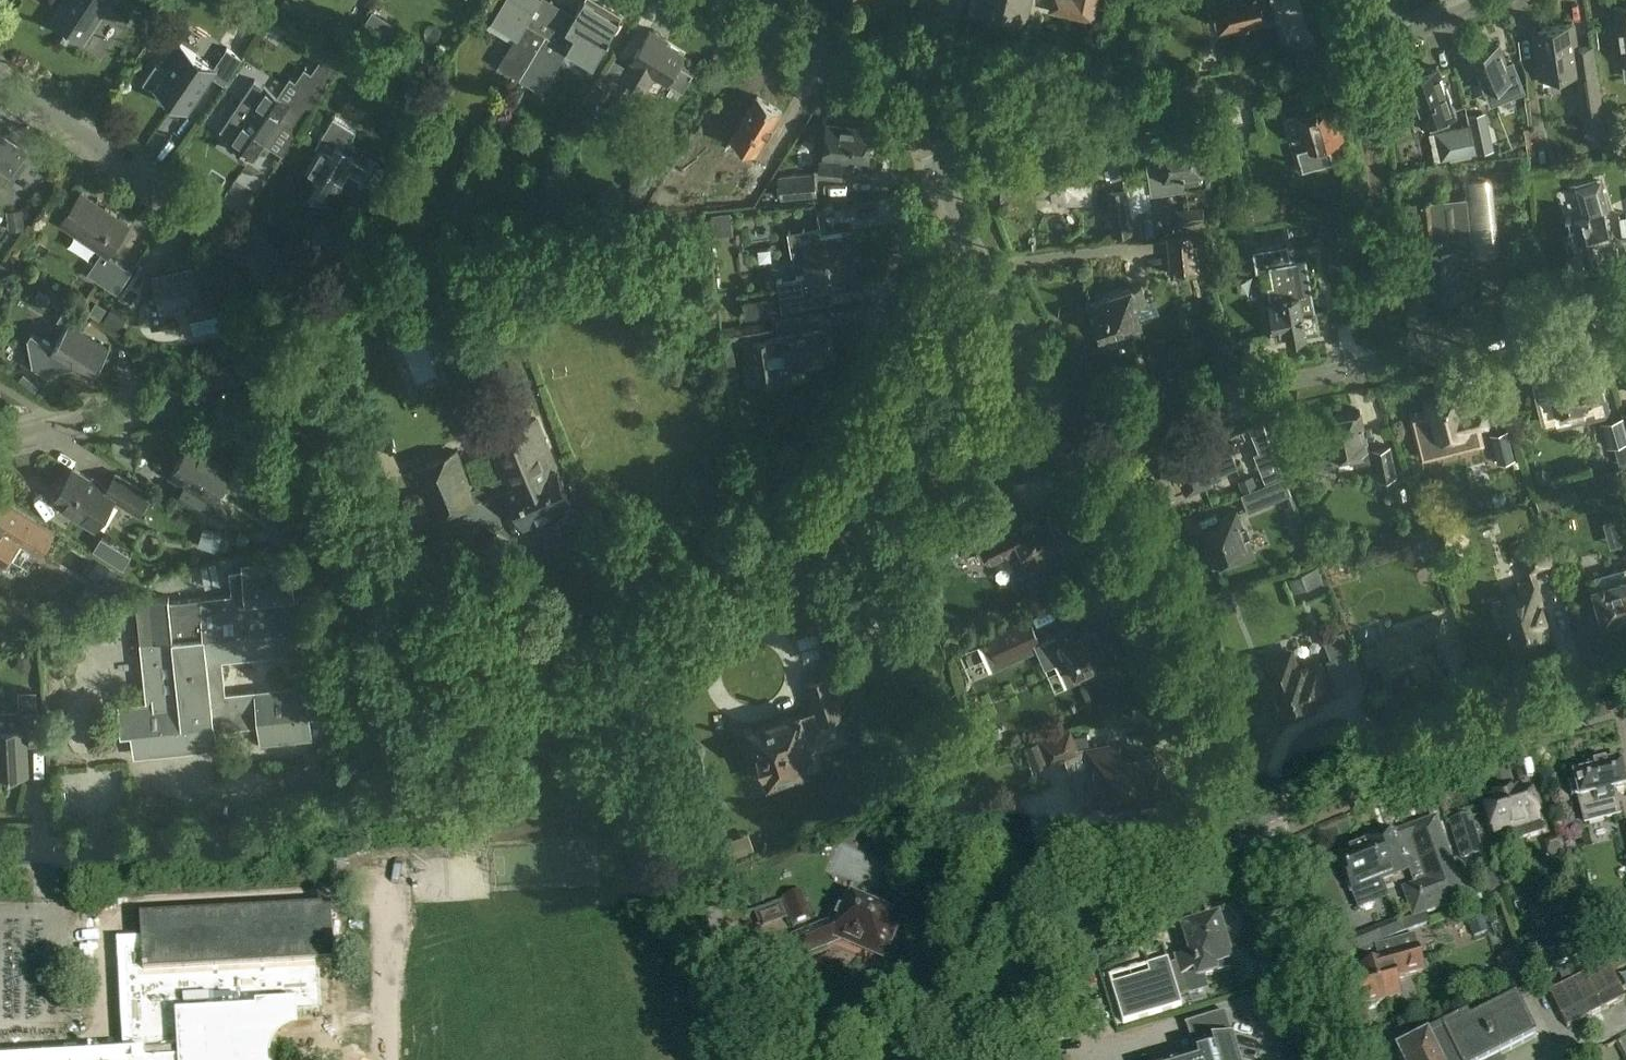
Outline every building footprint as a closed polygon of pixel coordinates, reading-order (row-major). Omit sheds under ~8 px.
[(52,21),(65,29),(64,30),(69,34),(70,32),(82,40),(81,40),(84,42),(113,0),(66,0),(52,21)] [(492,18),(518,33),(499,66),(520,78),(546,35),(563,7),(550,0),(503,0),(492,18)] [(575,15),(563,7),(546,35),(520,78),(543,92),(569,48),(594,63),(608,40),(609,40),(611,37),(610,37),(621,19),(588,0),(584,0),(575,15)] [(1032,0),(981,0),(977,15),(1027,25),(1032,0)] [(1079,0),(1064,0),(1062,13),(1092,20),(1097,0),(1082,0),(1082,1),(1079,0)] [(1262,0),(1217,0),(1224,26),(1251,20),(1252,27),(1267,23),(1262,0)] [(1615,9),(1623,65),(1625,65),(1625,8),(1615,9)] [(1543,30),(1536,38),(1541,73),(1561,70),(1561,75),(1579,73),(1585,111),(1600,109),(1592,48),(1576,50),(1573,25),(1543,30)] [(645,91),(655,73),(684,90),(695,71),(680,62),(685,54),(666,43),(668,40),(651,29),(632,60),(633,60),(623,77),(645,91)] [(157,90),(145,81),(144,83),(167,98),(170,93),(189,106),(210,75),(225,85),(243,58),(228,48),(215,67),(196,55),(196,54),(174,39),(173,40),(185,48),(157,90)] [(1484,49),(1476,53),(1477,56),(1472,57),(1486,90),(1515,78),(1510,65),(1507,66),(1499,46),(1485,52),(1484,49)] [(1439,69),(1425,74),(1421,72),(1416,74),(1414,77),(1410,79),(1421,109),(1416,111),(1422,126),(1457,114),(1452,102),(1453,102),(1448,88),(1446,89),(1439,69)] [(255,80),(221,130),(230,136),(228,140),(255,158),(282,119),(293,127),(313,98),(302,90),(291,105),(255,80)] [(619,83),(613,93),(599,84),(587,104),(599,111),(609,96),(622,103),(630,89),(619,83)] [(733,139),(757,154),(783,110),(759,95),(733,139)] [(1316,106),(1317,109),(1297,115),(1302,134),(1307,133),(1311,148),(1343,139),(1337,115),(1332,116),(1329,105),(1319,108),(1318,105),(1316,106)] [(1490,132),(1484,111),(1470,114),(1474,135),(1490,132)] [(313,193),(331,204),(350,172),(374,187),(387,164),(376,157),(373,161),(348,145),(357,129),(334,116),(318,143),(321,145),(307,169),(322,178),(313,193)] [(821,160),(819,175),(842,177),(844,162),(841,162),(842,157),(870,160),(874,127),(828,122),(824,156),(826,156),(825,160),(821,160)] [(1471,123),(1436,130),(1442,160),(1478,152),(1471,123)] [(3,171),(20,145),(0,131),(0,169),(3,171)] [(1203,139),(1181,143),(1187,187),(1209,184),(1207,171),(1203,139)] [(1175,140),(1168,141),(1166,145),(1158,146),(1163,177),(1164,177),(1166,190),(1187,187),(1181,143),(1178,143),(1175,140)] [(1061,202),(1091,201),(1090,157),(1082,157),(1082,152),(1033,154),(1033,168),(1039,168),(1040,194),(1061,194),(1061,202)] [(740,188),(751,195),(767,168),(756,162),(740,188)] [(1481,192),(1495,191),(1494,165),(1479,166),(1481,192)] [(815,173),(781,176),(783,198),(817,194),(815,173)] [(1575,220),(1580,239),(1569,242),(1574,259),(1585,256),(1586,259),(1604,254),(1603,248),(1613,245),(1604,211),(1609,210),(1601,184),(1578,191),(1586,217),(1575,220)] [(1115,234),(1136,231),(1134,213),(1131,187),(1109,190),(1115,234)] [(88,273),(110,288),(125,266),(109,255),(130,224),(83,191),(61,223),(77,234),(73,240),(74,245),(88,254),(94,253),(97,248),(103,251),(88,273)] [(1460,268),(1458,251),(1472,250),(1466,197),(1427,201),(1427,203),(1402,205),(1406,241),(1423,240),(1429,302),(1462,299),(1459,268),(1460,268)] [(1204,207),(1190,209),(1192,223),(1205,221),(1204,207)] [(7,210),(9,230),(25,228),(23,208),(7,210)] [(1192,223),(1190,209),(1177,211),(1179,225),(1192,223)] [(1134,213),(1136,231),(1137,234),(1154,232),(1151,210),(1134,213)] [(774,247),(789,244),(787,231),(771,233),(774,247)] [(810,274),(778,278),(782,309),(834,303),(832,287),(855,284),(851,253),(850,240),(845,241),(845,233),(822,236),(823,247),(805,249),(806,261),(808,261),(810,274)] [(1169,237),(1173,274),(1201,271),(1197,235),(1169,237)] [(1288,247),(1257,253),(1260,271),(1273,268),(1277,287),(1272,288),(1274,301),(1271,302),(1278,336),(1288,334),(1289,339),(1308,336),(1308,333),(1320,331),(1317,312),(1316,313),(1307,262),(1296,263),(1295,260),(1290,261),(1288,247)] [(1401,254),(1403,278),(1418,277),(1416,252),(1401,254)] [(154,272),(162,308),(186,303),(190,320),(220,314),(214,289),(202,292),(195,263),(154,272)] [(1107,345),(1128,338),(1125,327),(1142,322),(1141,320),(1161,314),(1152,286),(1144,288),(1143,285),(1092,302),(1097,318),(1095,318),(1093,322),(1092,325),(1092,327),(1093,329),(1095,331),(1097,332),(1100,332),(1102,332),(1103,335),(1103,334),(1107,345)] [(769,298),(745,302),(747,316),(771,312),(769,298)] [(83,367),(94,373),(108,351),(81,335),(93,316),(69,302),(57,321),(67,327),(54,348),(41,340),(31,355),(33,365),(32,366),(50,377),(53,372),(83,367)] [(128,315),(112,305),(103,321),(120,330),(128,315)] [(774,321),(733,329),(735,339),(776,332),(774,321)] [(805,362),(832,358),(827,329),(786,336),(786,337),(753,343),(759,383),(781,379),(777,359),(789,357),(790,364),(792,364),(794,371),(806,369),(805,362)] [(1547,378),(1541,379),(1545,396),(1552,395),(1556,414),(1587,406),(1587,405),(1600,401),(1594,374),(1579,378),(1577,367),(1563,371),(1558,369),(1550,371),(1548,374),(1546,375),(1547,378)] [(1461,393),(1427,402),(1437,441),(1471,432),(1470,430),(1489,426),(1483,402),(1464,407),(1461,393)] [(1354,464),(1375,460),(1376,460),(1374,448),(1368,450),(1360,413),(1326,421),(1326,423),(1318,425),(1320,434),(1311,436),(1318,466),(1323,470),(1333,468),(1338,462),(1337,458),(1341,457),(1341,461),(1353,458),(1354,464)] [(1624,416),(1602,422),(1608,446),(1616,444),(1625,441),(1625,423),(1624,416)] [(525,527),(544,519),(542,515),(572,502),(537,419),(488,439),(525,527)] [(1273,446),(1263,421),(1251,426),(1261,451),(1273,446)] [(1516,459),(1509,430),(1491,434),(1498,463),(1516,459)] [(1182,474),(1188,488),(1240,467),(1227,436),(1208,445),(1205,438),(1166,454),(1173,470),(1179,467),(1182,474)] [(231,509),(214,498),(234,464),(193,439),(171,474),(186,483),(177,498),(221,525),(231,509)] [(1616,444),(1622,466),(1625,465),(1625,441),(1616,444)] [(1391,445),(1374,448),(1376,460),(1375,460),(1379,480),(1398,476),(1391,445)] [(1266,482),(1284,474),(1273,446),(1261,451),(1254,453),(1266,482)] [(458,451),(413,470),(427,504),(419,507),(425,522),(433,519),(434,521),(479,502),(458,451)] [(139,514),(151,495),(117,474),(108,489),(74,468),(54,501),(79,516),(78,519),(95,530),(114,499),(139,514)] [(1242,493),(1249,510),(1291,493),(1284,476),(1242,493)] [(998,493),(968,522),(975,536),(981,548),(987,562),(1008,552),(1018,573),(1025,574),(1066,555),(1060,543),(1062,542),(1060,537),(1063,534),(1060,528),(1055,527),(1046,508),(1012,524),(998,493)] [(18,540),(42,554),(54,534),(3,502),(0,507),(0,566),(2,567),(18,540)] [(262,509),(273,541),(294,533),(283,502),(262,509)] [(1217,564),(1237,556),(1239,562),(1256,555),(1238,512),(1223,518),(1226,523),(1211,529),(1218,545),(1210,548),(1217,564)] [(109,524),(100,541),(132,559),(142,543),(109,524)] [(198,545),(217,551),(218,548),(227,550),(231,537),(223,534),(223,532),(204,526),(198,545)] [(975,536),(959,544),(965,556),(981,548),(975,536)] [(1524,574),(1553,564),(1545,540),(1516,549),(1524,574)] [(1307,562),(1314,581),(1336,574),(1329,555),(1307,562)] [(222,661),(304,652),(299,610),(292,611),(291,598),(296,598),(292,561),(243,566),(244,572),(231,573),(233,596),(201,599),(170,602),(170,596),(137,600),(148,703),(120,707),(123,733),(133,732),(146,756),(218,749),(216,730),(260,725),(262,744),(302,739),(310,713),(320,712),(317,685),(226,695),(222,661)] [(1592,578),(1595,588),(1594,588),(1599,604),(1590,607),(1595,625),(1608,621),(1613,625),(1621,623),(1623,617),(1625,616),(1625,568),(1592,578)] [(1517,649),(1531,644),(1529,639),(1551,632),(1534,581),(1517,586),(1520,595),(1493,604),(1500,627),(1508,624),(1517,649)] [(1224,613),(1218,597),(1205,603),(1211,618),(1224,613)] [(1037,649),(1023,617),(982,636),(987,647),(990,646),(1000,667),(1037,649)] [(1410,672),(1411,676),(1416,679),(1425,676),(1427,671),(1427,670),(1425,665),(1428,664),(1422,647),(1435,642),(1438,652),(1452,648),(1442,618),(1428,623),(1430,629),(1417,633),(1416,630),(1378,642),(1389,676),(1406,670),(1407,673),(1410,672)] [(1103,644),(1096,628),(1077,636),(1072,626),(1059,632),(1046,638),(1069,685),(1080,679),(1081,680),(1099,672),(1095,666),(1117,656),(1110,641),(1103,644)] [(1331,662),(1352,653),(1345,634),(1324,642),(1331,662)] [(1324,696),(1330,693),(1320,666),(1310,670),(1309,666),(1298,670),(1291,653),(1265,663),(1272,681),(1276,680),(1278,685),(1283,699),(1289,713),(1289,714),(1291,717),(1295,719),(1296,718),(1298,719),(1300,718),(1301,717),(1303,716),(1304,714),(1304,712),(1304,710),(1304,708),(1323,701),(1322,699),(1325,698),(1324,696)] [(758,770),(762,773),(767,771),(771,782),(789,776),(793,778),(804,774),(806,768),(804,762),(815,758),(805,728),(845,714),(832,675),(806,684),(815,709),(754,730),(761,751),(755,753),(753,757),(758,770)] [(8,776),(29,775),(27,738),(40,737),(38,711),(21,712),(22,728),(0,729),(0,774),(8,773),(8,776)] [(1112,802),(1129,799),(1124,758),(1122,744),(1091,749),(1091,747),(1079,749),(1071,729),(1025,746),(1035,769),(1051,762),(1051,763),(1066,758),(1072,772),(1076,772),(1081,806),(1099,803),(1099,804),(1112,802)] [(1153,796),(1159,794),(1158,790),(1168,788),(1166,772),(1160,773),(1157,753),(1124,758),(1129,799),(1137,798),(1138,801),(1153,799),(1153,796)] [(1572,797),(1575,796),(1576,797),(1584,826),(1622,816),(1615,792),(1625,789),(1625,781),(1621,762),(1590,770),(1591,774),(1575,778),(1572,784),(1569,785),(1569,787),(1571,787),(1573,794),(1571,795),(1572,797)] [(1487,798),(1489,802),(1483,804),(1494,837),(1539,823),(1529,790),(1510,796),(1509,791),(1487,798)] [(1483,854),(1471,816),(1450,823),(1461,861),(1483,854)] [(1420,900),(1408,904),(1413,919),(1465,900),(1437,819),(1397,834),(1409,866),(1411,869),(1409,870),(1416,885),(1414,886),(1420,900)] [(1369,842),(1370,845),(1368,845),(1382,880),(1409,870),(1411,869),(1409,866),(1397,834),(1382,840),(1381,838),(1369,842)] [(1549,858),(1563,854),(1559,841),(1545,845),(1549,858)] [(1368,845),(1339,857),(1343,866),(1341,867),(1351,893),(1382,880),(1368,845)] [(1414,886),(1403,890),(1408,904),(1420,900),(1414,886)] [(811,917),(801,890),(781,898),(792,925),(811,917)] [(854,898),(852,901),(844,897),(833,924),(795,940),(802,956),(840,941),(891,962),(901,938),(894,935),(900,921),(879,912),(880,909),(854,898)] [(259,1019),(322,1016),(320,968),(335,967),(332,910),(140,920),(142,953),(126,953),(131,1042),(147,1041),(148,1059),(262,1059),(259,1019)] [(1219,921),(1215,922),(1211,920),(1204,922),(1202,926),(1198,927),(1198,930),(1192,932),(1191,929),(1185,931),(1192,955),(1177,960),(1179,967),(1170,969),(1169,963),(1162,965),(1162,966),(1161,966),(1162,971),(1150,975),(1151,977),(1139,981),(1126,985),(1121,987),(1121,986),(1113,989),(1124,1027),(1139,1022),(1149,1019),(1162,1015),(1162,1014),(1182,1008),(1179,1000),(1188,997),(1188,998),(1208,991),(1204,978),(1233,969),(1219,921)] [(1373,931),(1378,943),(1404,933),(1399,920),(1373,931)] [(1355,984),(1353,984),(1352,992),(1354,997),(1359,1003),(1360,1002),(1362,1009),(1368,1010),(1375,1008),(1379,1005),(1379,1004),(1400,998),(1396,982),(1405,979),(1404,977),(1426,971),(1418,944),(1378,956),(1381,964),(1359,970),(1361,975),(1353,977),(1355,984)] [(1524,979),(1515,956),(1497,963),(1499,969),(1491,972),(1497,989),(1524,979)] [(1606,961),(1548,990),(1566,1025),(1624,995),(1616,981),(1606,961)] [(1500,1057),(1534,1039),(1515,1002),(1469,1026),(1467,1021),(1397,1056),(1399,1059),(1502,1059),(1500,1057)] [(1234,1040),(1193,1053),(1196,1059),(1240,1059),(1234,1040)]
